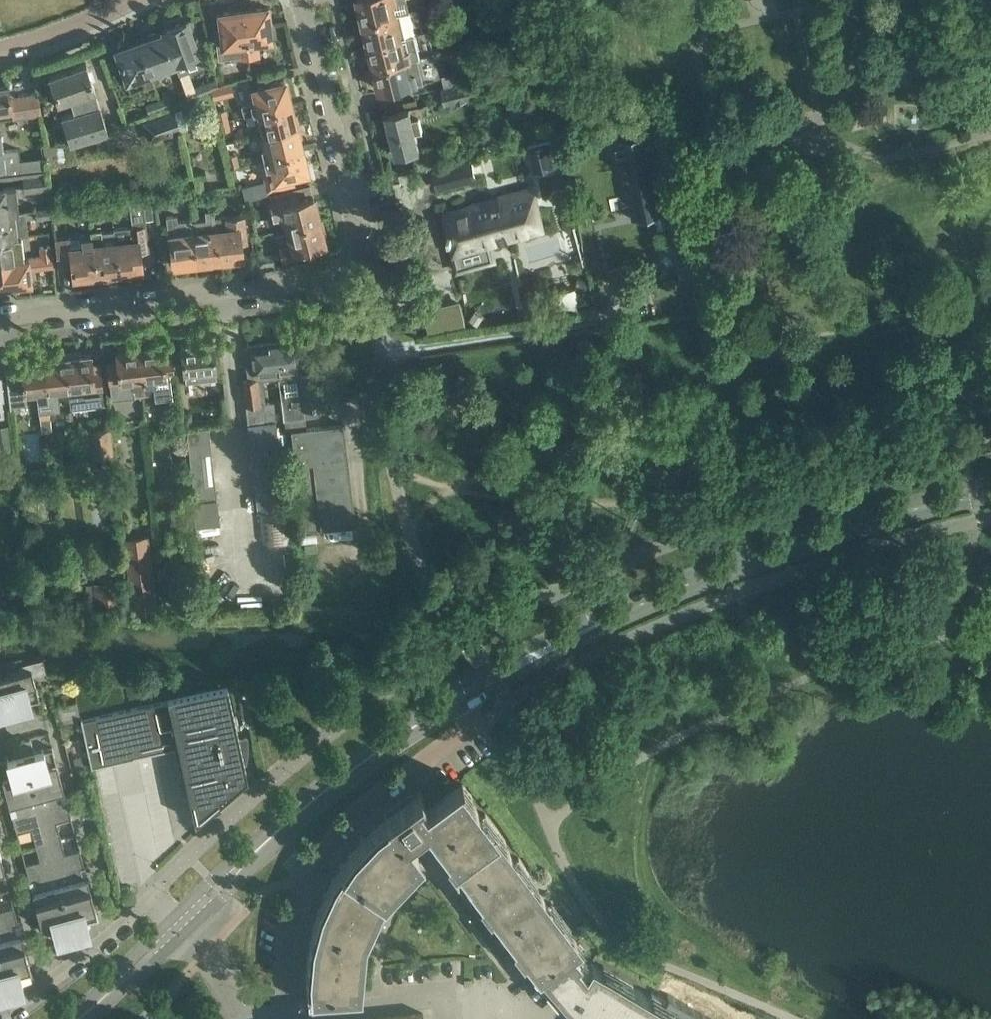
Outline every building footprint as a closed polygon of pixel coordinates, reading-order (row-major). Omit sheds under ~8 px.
[(361,7),(358,7),(361,18),(363,17),(364,19),(410,8),(408,0),(359,0),(361,7)] [(268,7),(242,10),(249,57),(259,56),(257,44),(271,43),(268,23),(270,23),(268,7)] [(367,44),(415,32),(410,8),(364,19),(366,30),(364,31),(367,44)] [(219,29),(214,29),(218,58),(237,56),(238,59),(249,57),(242,10),(217,13),(219,29)] [(188,19),(163,28),(177,68),(178,72),(179,74),(201,66),(196,51),(191,36),(193,35),(188,19)] [(147,38),(138,41),(151,77),(161,74),(159,68),(175,63),(175,65),(176,64),(163,28),(164,32),(158,34),(154,32),(148,34),(147,38)] [(372,55),(375,66),(417,56),(421,55),(415,32),(367,44),(370,55),(372,55)] [(119,48),(116,49),(121,64),(119,65),(124,80),(127,79),(130,89),(143,84),(144,88),(154,85),(152,81),(151,77),(138,41),(130,44),(126,42),(120,44),(119,48)] [(381,89),(423,79),(417,56),(375,66),(376,68),(373,69),(375,79),(378,78),(381,89)] [(60,114),(68,139),(69,142),(107,131),(95,90),(85,62),(47,76),(57,103),(70,98),(73,111),(60,114)] [(249,89),(253,103),(241,106),(244,115),(253,113),(290,104),(284,79),(268,83),(268,85),(249,89)] [(477,97),(473,81),(443,88),(446,104),(477,97)] [(211,91),(210,87),(208,82),(199,86),(201,94),(211,91)] [(217,86),(213,86),(216,98),(234,94),(230,82),(227,83),(217,86)] [(0,85),(0,110),(11,108),(13,118),(41,114),(37,92),(9,96),(7,84),(0,85)] [(159,100),(162,108),(171,105),(168,97),(159,100)] [(149,103),(152,112),(162,108),(159,100),(149,103)] [(257,122),(260,135),(298,126),(295,114),(292,114),(290,104),(253,113),(255,123),(257,122)] [(410,107),(386,112),(397,155),(420,149),(415,130),(422,128),(419,116),(412,118),(410,107)] [(176,110),(150,119),(157,138),(183,129),(187,127),(180,108),(176,110)] [(225,110),(216,112),(219,122),(227,120),(225,110)] [(227,120),(219,122),(221,131),(229,129),(227,120)] [(264,158),(301,149),(298,138),(301,137),(298,126),(260,135),(263,147),(261,148),(264,158)] [(668,211),(651,131),(616,138),(632,218),(668,211)] [(22,176),(20,164),(23,164),(23,160),(18,161),(17,148),(2,150),(0,133),(0,179),(22,176)] [(557,137),(529,143),(535,169),(555,164),(554,161),(563,159),(557,137)] [(265,165),(261,166),(267,192),(295,185),(293,177),(307,173),(301,149),(264,158),(265,165)] [(236,154),(227,156),(229,166),(238,164),(236,154)] [(471,161),(434,170),(438,188),(476,178),(471,161)] [(43,162),(23,164),(20,164),(22,176),(45,173),(43,162)] [(47,188),(45,173),(22,176),(22,180),(24,191),(47,188)] [(242,188),(244,199),(263,194),(261,183),(242,188)] [(15,186),(0,187),(0,213),(18,211),(15,186)] [(491,198),(444,212),(453,253),(490,243),(500,240),(502,244),(510,242),(508,237),(543,227),(534,186),(499,195),(499,192),(490,194),(491,198)] [(287,227),(321,219),(321,218),(318,219),(312,196),(298,200),(296,194),(269,201),(272,217),(284,214),(287,227)] [(113,229),(119,275),(131,273),(130,270),(142,268),(140,251),(149,250),(145,219),(144,206),(143,200),(129,202),(132,226),(113,229)] [(151,206),(144,206),(145,219),(152,218),(151,206)] [(50,218),(49,212),(49,208),(35,209),(36,219),(50,218)] [(206,219),(190,221),(195,266),(213,264),(212,260),(219,259),(214,218),(213,210),(204,211),(206,219)] [(0,213),(0,238),(21,236),(26,235),(23,211),(18,211),(0,213)] [(177,215),(166,216),(172,265),(183,264),(183,267),(195,266),(190,221),(190,220),(177,221),(177,215)] [(226,217),(214,218),(219,259),(242,257),(240,242),(246,241),(243,215),(226,217)] [(321,219),(287,227),(290,241),(279,243),(283,260),(306,255),(304,248),(312,246),(312,248),(324,245),(322,235),(325,234),(321,219)] [(101,230),(90,231),(96,274),(106,273),(107,276),(119,275),(113,229),(113,231),(101,232),(101,230)] [(96,274),(90,231),(80,232),(81,236),(54,240),(57,267),(71,266),(72,280),(85,279),(85,275),(96,274)] [(28,258),(23,258),(21,236),(0,238),(0,261),(28,258)] [(41,257),(52,255),(51,246),(40,247),(41,257)] [(0,261),(0,286),(30,282),(29,271),(53,268),(52,255),(41,257),(28,258),(0,261)] [(258,256),(259,265),(272,264),(272,255),(258,256)] [(691,260),(678,263),(680,277),(694,274),(691,260)] [(180,343),(184,382),(216,378),(212,339),(207,339),(206,337),(197,338),(198,340),(180,343)] [(278,377),(283,418),(320,414),(315,371),(308,371),(305,345),(300,345),(299,339),(274,342),(278,377)] [(174,374),(172,353),(162,354),(161,345),(160,345),(159,342),(149,343),(149,346),(136,348),(142,395),(154,394),(155,399),(172,397),(169,374),(174,374)] [(290,540),(286,508),(273,402),(265,403),(262,379),(278,377),(274,342),(244,346),(248,379),(241,380),(244,405),(245,405),(258,511),(259,511),(263,543),(290,540)] [(142,395),(136,348),(127,349),(127,346),(117,347),(117,350),(115,350),(117,362),(107,363),(111,399),(142,395)] [(92,372),(90,353),(77,355),(76,352),(64,353),(68,386),(71,408),(103,404),(99,371),(92,372)] [(53,358),(43,359),(49,411),(59,410),(57,387),(68,386),(64,353),(53,355),(53,358)] [(50,419),(49,411),(43,359),(32,360),(31,357),(21,358),(21,361),(20,362),(22,378),(6,380),(9,406),(27,404),(25,391),(36,390),(38,412),(39,412),(40,420),(50,419)] [(342,424),(322,426),(291,430),(303,529),(354,524),(342,424)] [(0,426),(0,451),(11,449),(7,425),(0,426)] [(110,425),(87,428),(90,452),(113,449),(110,425)] [(209,428),(186,430),(195,508),(196,507),(217,505),(218,505),(209,428)] [(63,435),(53,436),(55,450),(64,450),(63,435)] [(43,467),(27,469),(28,481),(44,479),(43,467)] [(148,536),(124,539),(132,611),(156,609),(148,536)] [(21,657),(0,662),(12,706),(39,699),(33,674),(45,671),(41,657),(19,663),(18,659),(21,658),(21,657)] [(12,706),(0,662),(0,663),(0,709),(12,706)] [(194,820),(247,775),(244,763),(245,762),(246,757),(247,752),(247,746),(247,741),(246,735),(238,737),(227,683),(167,696),(168,700),(95,716),(96,716),(82,719),(81,716),(80,717),(91,766),(92,765),(91,764),(102,761),(102,762),(122,758),(122,757),(132,755),(175,746),(174,746),(177,745),(194,820)] [(30,738),(26,740),(21,741),(33,786),(61,779),(52,747),(34,752),(30,738)] [(33,786),(21,741),(12,743),(15,756),(0,761),(0,772),(6,794),(33,786)] [(33,786),(48,840),(60,837),(56,821),(71,817),(61,779),(33,786)] [(528,871),(525,866),(518,857),(513,859),(508,851),(501,844),(505,840),(485,813),(480,815),(475,807),(468,800),(472,796),(462,782),(461,781),(426,808),(417,797),(422,794),(419,790),(387,814),(405,839),(423,826),(482,905),(483,906),(488,902),(487,902),(522,876),(528,871)] [(31,828),(35,843),(48,840),(33,786),(6,794),(16,832),(31,828)] [(417,855),(405,839),(387,814),(373,825),(361,837),(402,876),(413,864),(410,860),(417,855)] [(48,840),(62,894),(89,886),(79,848),(64,852),(60,837),(48,840)] [(350,850),(340,864),(382,892),(387,885),(391,887),(402,876),(361,837),(350,850)] [(34,901),(62,894),(48,840),(35,843),(39,859),(24,863),(34,901)] [(377,899),(382,892),(340,864),(331,878),(324,893),(374,916),(381,902),(377,899)] [(576,956),(579,954),(581,952),(573,942),(576,940),(575,939),(555,920),(542,895),(522,876),(487,902),(488,902),(483,906),(482,905),(477,909),(482,915),(487,911),(533,972),(533,971),(543,984),(548,980),(576,956)] [(98,918),(89,886),(62,894),(71,929),(88,924),(87,920),(98,918)] [(317,908),(312,925),(361,938),(363,930),(368,931),(374,916),(324,893),(317,908)] [(55,933),(71,929),(62,894),(34,901),(43,932),(54,929),(55,933)] [(23,944),(13,906),(0,909),(0,950),(23,944)] [(359,946),(361,938),(312,925),(308,941),(307,958),(362,963),(364,947),(359,946)] [(22,982),(21,978),(32,975),(23,944),(0,950),(0,966),(5,986),(22,982)] [(581,952),(579,954),(576,956),(548,980),(543,984),(564,1008),(584,969),(591,962),(581,952)] [(308,992),(356,988),(356,979),(361,979),(362,963),(307,958),(305,974),(307,1003),(315,1002),(315,1001),(308,1001),(308,992)] [(592,963),(591,962),(584,969),(564,1008),(581,1018),(616,1018),(630,987),(632,981),(603,965),(599,969),(592,963)] [(709,1018),(668,996),(665,1000),(651,992),(648,996),(640,990),(630,987),(616,1018),(709,1018)]
